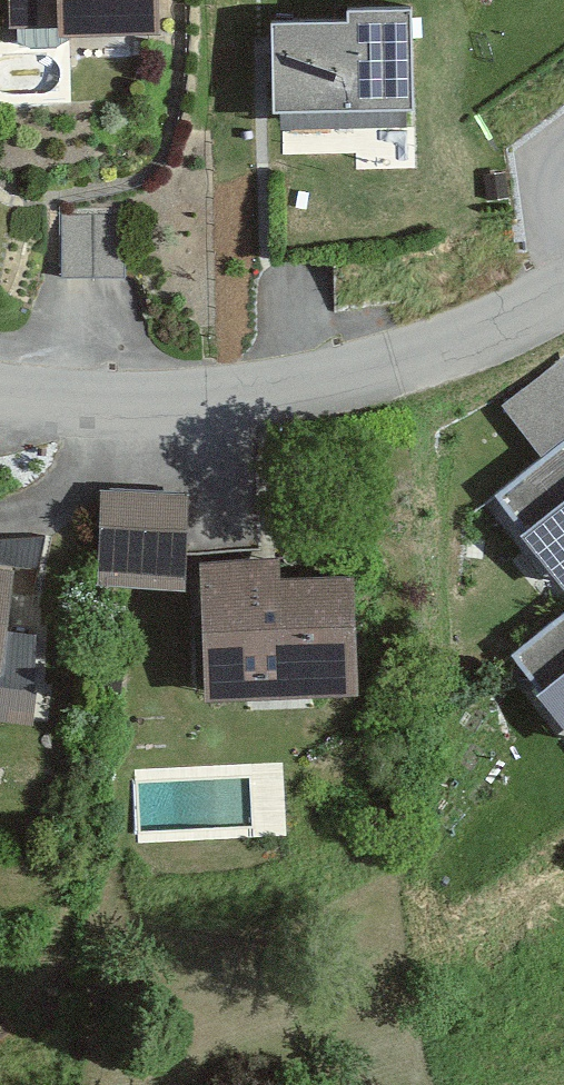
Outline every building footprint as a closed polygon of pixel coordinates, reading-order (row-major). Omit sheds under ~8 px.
[(136,0),(0,0),(0,36),(35,35),(36,41),(137,40),(136,0)] [(380,126),(381,13),(323,12),(323,27),(247,26),(246,124),(380,126)] [(524,453),(563,421),(563,384),(550,367),(492,413),(524,453)] [(547,587),(563,573),(563,435),(479,504),(547,587)] [(164,585),(164,498),(81,497),(80,584),(164,585)] [(325,695),(321,578),(257,580),(257,563),(181,565),(186,699),(325,695)] [(485,658),(555,752),(563,745),(563,599),(485,658)] [(19,695),(27,641),(0,637),(0,692),(19,695)]
